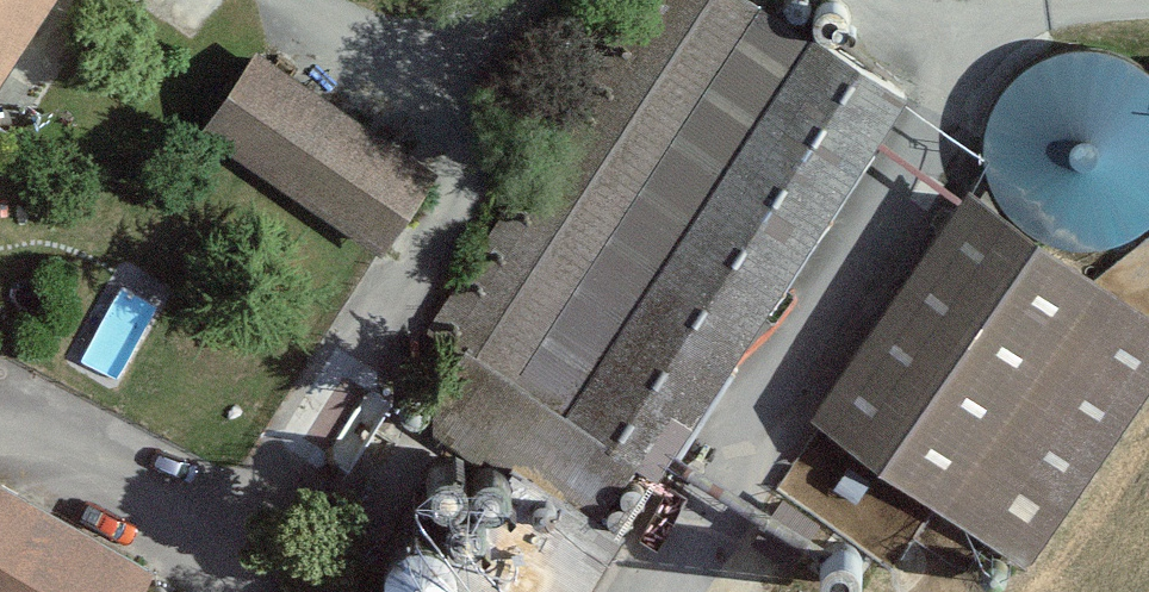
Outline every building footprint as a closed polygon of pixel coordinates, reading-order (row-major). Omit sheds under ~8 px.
[(45,0),(0,0),(0,66),(45,0)] [(901,95),(754,0),(646,0),(434,326),(465,346),(433,395),(434,430),(555,508),(504,586),(514,591),(579,591),(617,533),(596,519),(636,458),(657,471),(901,95)] [(784,8),(790,15),(799,16),(807,10),(807,0),(783,0),(784,8)] [(815,29),(832,35),(846,24),(846,12),(838,3),(827,0),(826,0),(816,6),(811,17),(815,29)] [(1020,216),(1053,237),(1091,244),(1129,236),(1148,222),(1148,66),(1127,51),(1088,44),(1050,52),(1018,75),(997,107),(990,145),(998,184),(1020,216)] [(198,132),(386,254),(438,163),(253,47),(198,132)] [(972,186),(811,413),(1023,562),(1148,384),(1148,311),(972,186)] [(397,410),(400,415),(406,419),(412,420),(419,419),(424,415),(428,410),(429,403),(428,397),(424,391),(418,388),(412,386),(405,388),(400,392),(396,397),(395,404),(397,410)] [(426,490),(430,496),(436,500),(443,501),(450,499),(456,495),(460,490),(461,483),(460,476),(456,470),(450,466),(443,465),(436,466),(430,470),(426,476),(425,483),(426,490)] [(485,504),(500,499),(505,488),(502,475),(491,468),(483,468),(475,472),(468,480),(469,489),(471,496),(485,504)] [(624,486),(623,496),(631,502),(640,498),(641,489),(634,483),(624,486)] [(151,565),(0,484),(0,591),(137,591),(151,565)] [(448,527),(452,533),(458,537),(465,538),(472,537),(478,533),(482,527),(483,520),(482,513),(477,507),(472,504),(465,502),(458,504),(452,508),(448,514),(447,521),(448,527)] [(609,506),(608,516),(616,522),(625,518),(626,509),(619,503),(609,506)] [(393,589),(397,591),(441,591),(446,589),(454,577),(456,562),(453,548),(445,536),(433,528),(418,526),(404,529),(392,537),(384,549),(382,563),(385,577),(393,589)] [(819,572),(824,580),(832,585),(841,586),(849,584),(857,579),(862,572),(863,563),(861,554),(856,547),(849,542),(840,540),(831,542),(824,547),(819,555),(817,563),(819,572)] [(977,574),(981,580),(987,584),(994,585),(1001,583),(1007,579),(1011,573),(1012,566),(1010,559),(1006,554),(1000,550),(993,548),(986,550),(981,554),(977,560),(975,567),(977,574)]
